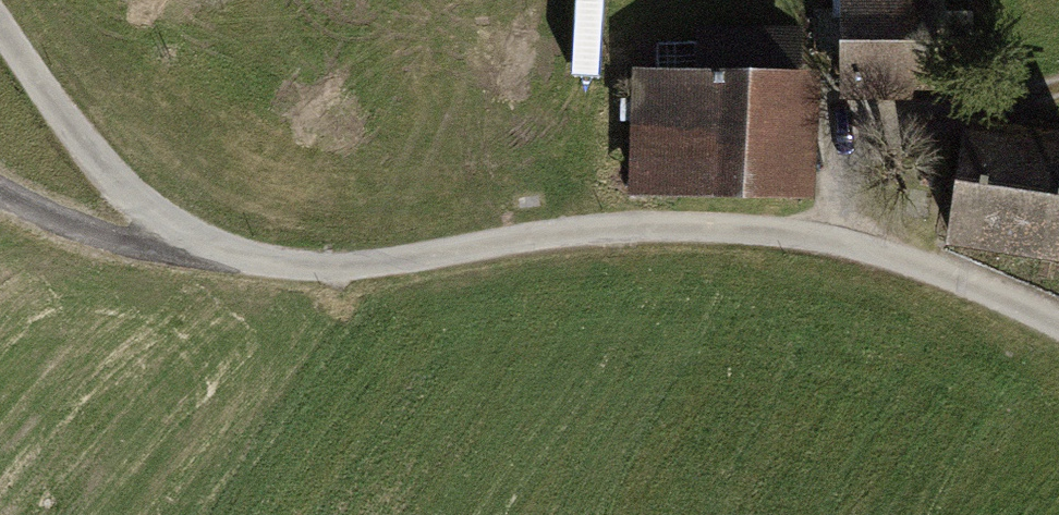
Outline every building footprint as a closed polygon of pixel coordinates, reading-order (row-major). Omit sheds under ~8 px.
[(839,102),(936,102),(936,0),(839,0),(839,102)] [(695,70),(632,69),(629,198),(817,202),(819,73),(802,72),(803,27),(696,25),(695,70)] [(945,249),(1058,266),(1058,124),(1025,119),(1024,128),(964,120),(945,249)]
